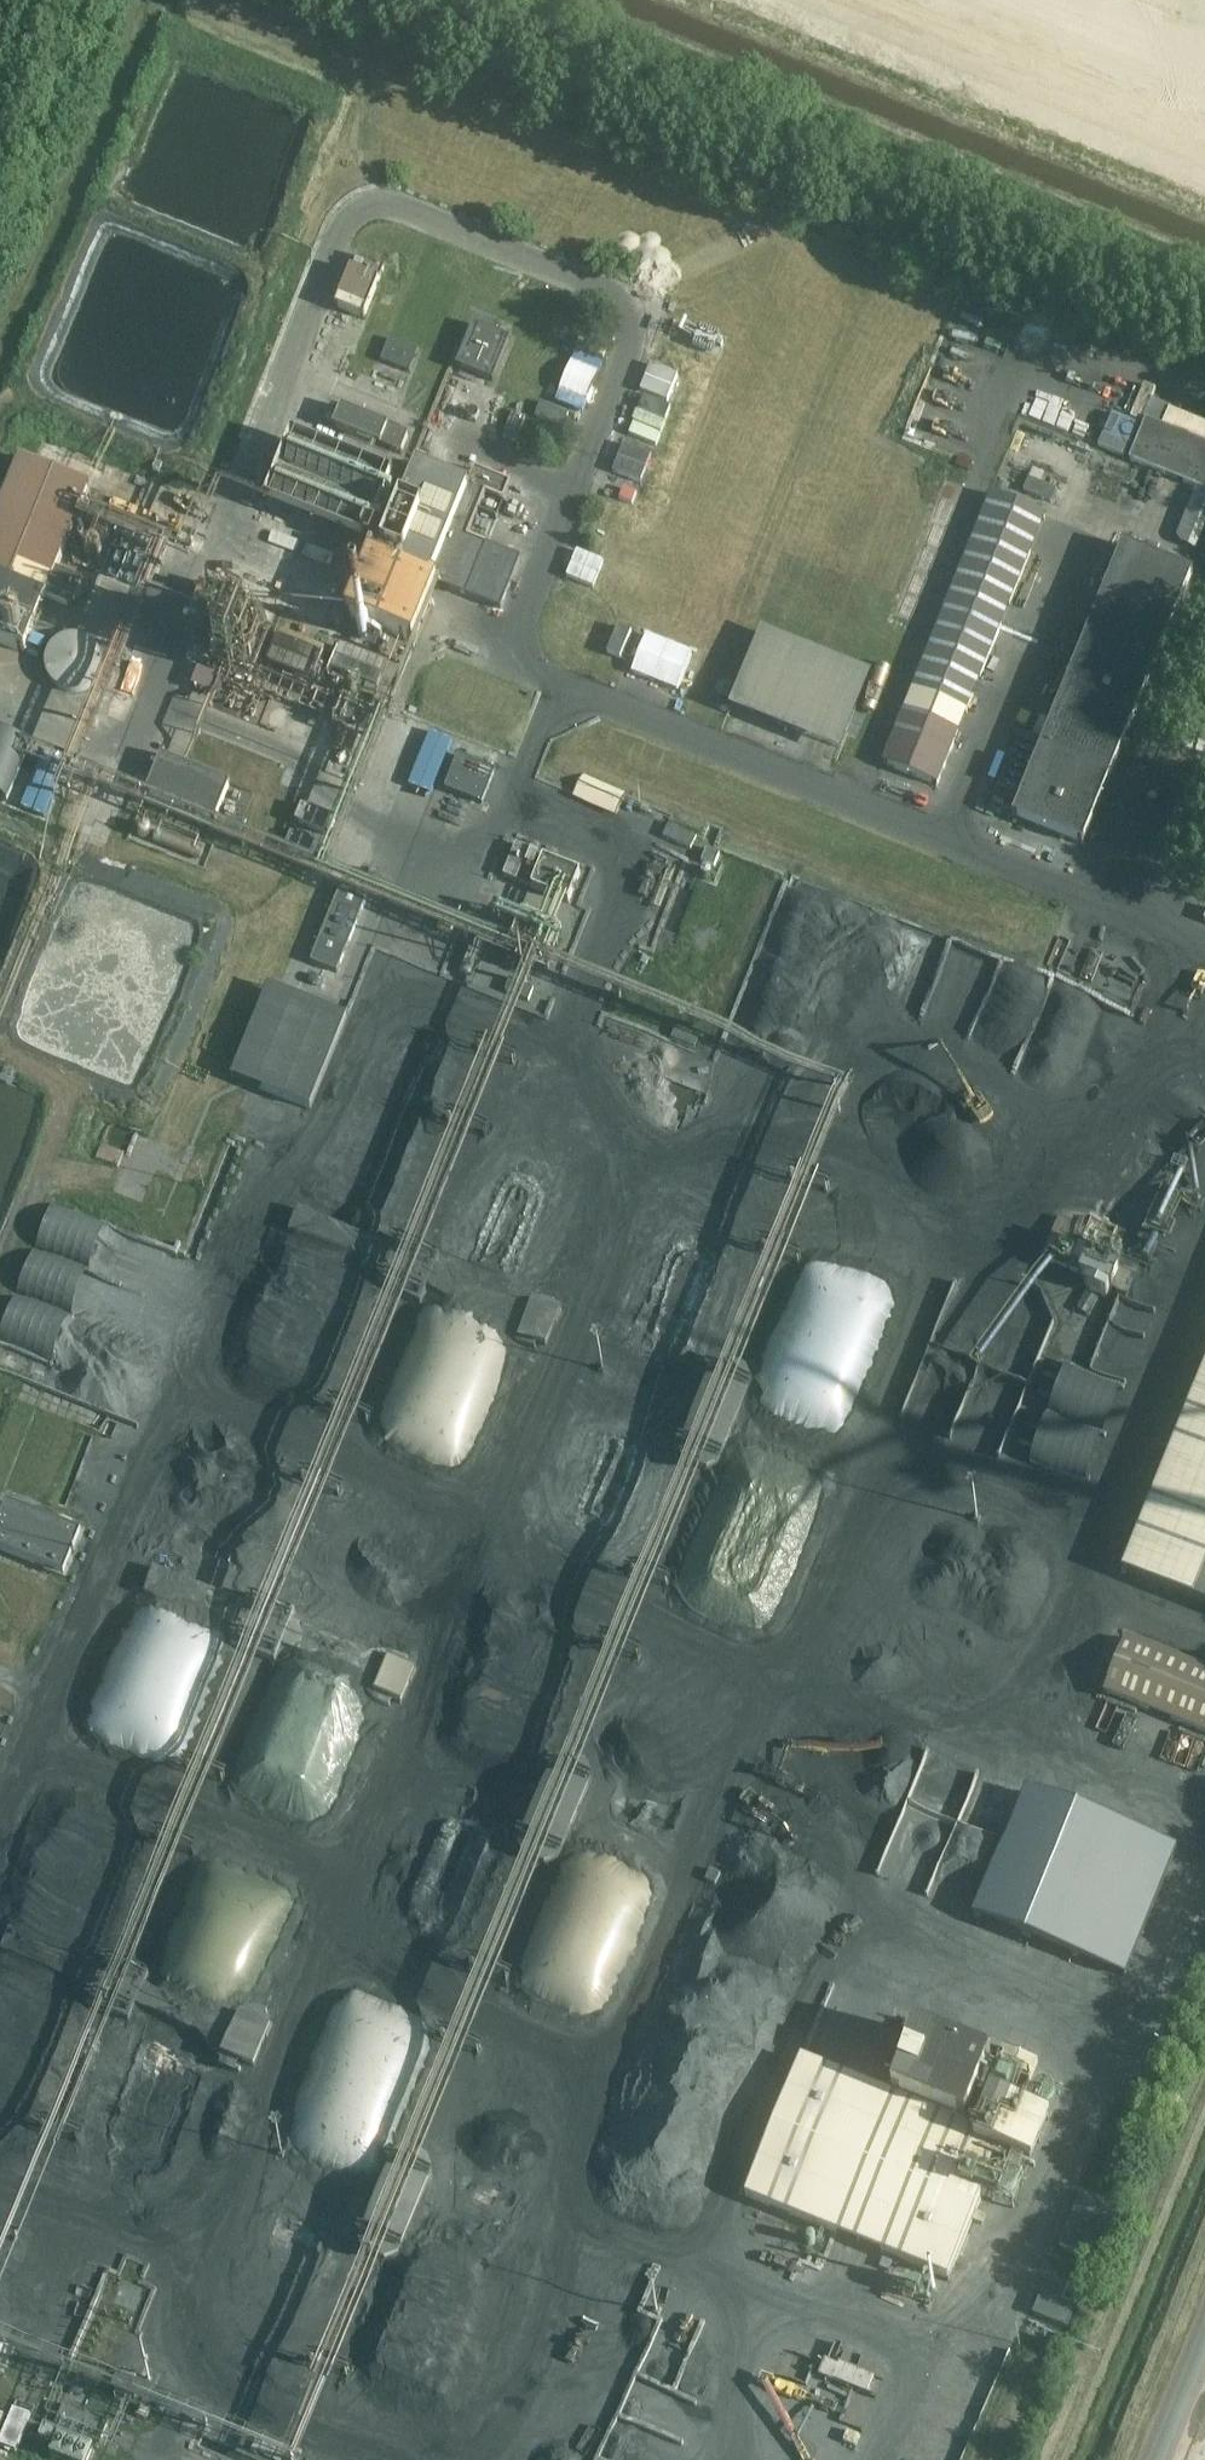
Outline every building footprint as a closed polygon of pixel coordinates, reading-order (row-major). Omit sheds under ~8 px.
[(385,266),(358,255),(337,306),(365,317),(385,266)] [(512,341),(475,325),(457,366),(494,382),(512,341)] [(420,351),(392,340),(383,361),(411,372),(420,351)] [(1144,383),(1130,416),(1142,421),(1156,388),(1144,383)] [(570,414),(542,403),(536,416),(565,428),(570,414)] [(334,427),(401,454),(409,432),(343,406),(334,427)] [(1204,444),(1204,424),(1170,410),(1163,427),(1204,444)] [(504,436),(516,441),(526,417),(514,412),(504,436)] [(1113,414),(1099,447),(1125,457),(1129,446),(1131,447),(1140,425),(1113,414)] [(1204,491),(1204,444),(1163,427),(1147,421),(1131,461),(1204,491)] [(344,456),(294,436),(267,502),(368,543),(395,477),(391,475),(394,466),(348,447),(344,456)] [(625,444),(614,472),(642,483),(653,455),(625,444)] [(20,458),(0,509),(0,641),(25,652),(47,597),(73,608),(83,582),(58,572),(92,487),(20,458)] [(373,553),(347,614),(411,641),(436,581),(502,609),(523,560),(468,537),(486,494),(504,501),(511,484),(476,470),(470,484),(419,463),(380,556),(373,553)] [(1062,479),(1034,468),(1025,490),(1053,501),(1062,479)] [(1198,489),(1176,542),(1196,550),(1204,529),(1204,492),(1198,489)] [(1046,513),(991,491),(883,763),(938,785),(1046,513)] [(1193,570),(1122,543),(1014,815),(1085,843),(1193,570)] [(344,609),(297,591),(289,612),(294,624),(318,633),(319,631),(333,636),(344,609)] [(111,679),(93,630),(49,647),(67,695),(111,679)] [(743,712),(857,751),(885,669),(770,631),(743,712)] [(269,663),(314,681),(327,649),(282,632),(269,663)] [(332,671),(379,691),(390,665),(342,646),(332,671)] [(193,686),(215,695),(222,678),(200,669),(193,686)] [(177,713),(190,717),(180,747),(202,754),(220,700),(185,688),(177,713)] [(1044,739),(1019,729),(1016,736),(1041,746),(1044,739)] [(361,737),(344,730),(337,749),(354,755),(361,737)] [(149,787),(219,815),(233,781),(163,753),(149,787)] [(497,771),(460,755),(445,790),(482,805),(497,771)] [(627,794),(583,774),(574,795),(618,814),(627,794)] [(297,820),(333,836),(339,821),(303,805),(297,820)] [(664,836),(692,848),(698,835),(670,822),(664,836)] [(327,847),(292,833),(286,848),(320,863),(327,847)] [(529,849),(516,844),(505,872),(518,877),(529,849)] [(719,853),(707,848),(703,860),(715,864),(719,853)] [(581,874),(545,858),(539,872),(527,867),(521,880),(569,901),(581,874)] [(366,898),(340,888),(311,963),(338,973),(366,898)] [(524,914),(513,909),(503,932),(550,952),(560,929),(524,914)] [(660,944),(671,948),(677,933),(666,929),(660,944)] [(534,989),(512,978),(507,990),(529,1000),(534,989)] [(234,1077),(312,1109),(349,1018),(271,986),(234,1077)] [(701,1035),(678,1026),(673,1037),(696,1047),(701,1035)] [(117,1121),(105,1156),(128,1164),(140,1129),(117,1121)] [(1110,1287),(1112,1288),(1124,1258),(1078,1240),(1084,1226),(1061,1217),(1044,1260),(1090,1278),(1086,1288),(1107,1297),(1110,1287)] [(1113,1288),(1129,1294),(1140,1265),(1125,1259),(1113,1288)] [(521,1333),(549,1345),(563,1311),(535,1299),(521,1333)] [(1125,1574),(1204,1606),(1204,1375),(1125,1574)] [(64,1575),(81,1533),(9,1504),(0,1525),(0,1549),(64,1575)] [(193,1598),(194,1593),(186,1591),(189,1576),(163,1570),(158,1590),(193,1598)] [(1204,1731),(1204,1667),(1131,1636),(1108,1691),(1204,1731)] [(375,1693),(404,1705),(418,1671),(389,1659),(375,1693)] [(975,1916),(1127,1977),(1179,1850),(1026,1788),(975,1916)] [(625,1948),(646,1948),(663,1891),(664,1879),(617,1865),(630,1866),(612,1861),(599,1860),(592,1884),(617,1891),(592,1891),(591,1921),(581,1921),(577,1934),(572,1934),(571,1965),(603,1975),(629,1975),(629,1964),(620,1964),(625,1948)] [(223,2055),(256,2068),(273,2023),(240,2010),(223,2055)] [(1024,2107),(1035,2078),(922,2032),(896,2096),(804,2058),(747,2197),(953,2280),(1005,2153),(1034,2165),(1053,2119),(1024,2107)] [(401,2160),(377,2220),(390,2225),(414,2165),(401,2160)] [(1010,2176),(1022,2181),(1026,2169),(1014,2165),(1010,2176)] [(1083,2193),(1061,2246),(1103,2263),(1125,2209),(1083,2193)] [(1083,2294),(1048,2279),(1033,2315),(1068,2329),(1083,2294)] [(824,2367),(820,2377),(869,2395),(876,2378),(840,2364),(839,2367),(826,2362),(824,2367)] [(137,2374),(125,2369),(121,2379),(115,2393),(124,2396),(128,2398),(137,2374)] [(110,2423),(66,2404),(57,2425),(102,2444),(110,2423)] [(60,2434),(52,2456),(63,2459),(89,2459),(94,2448),(60,2434)]
